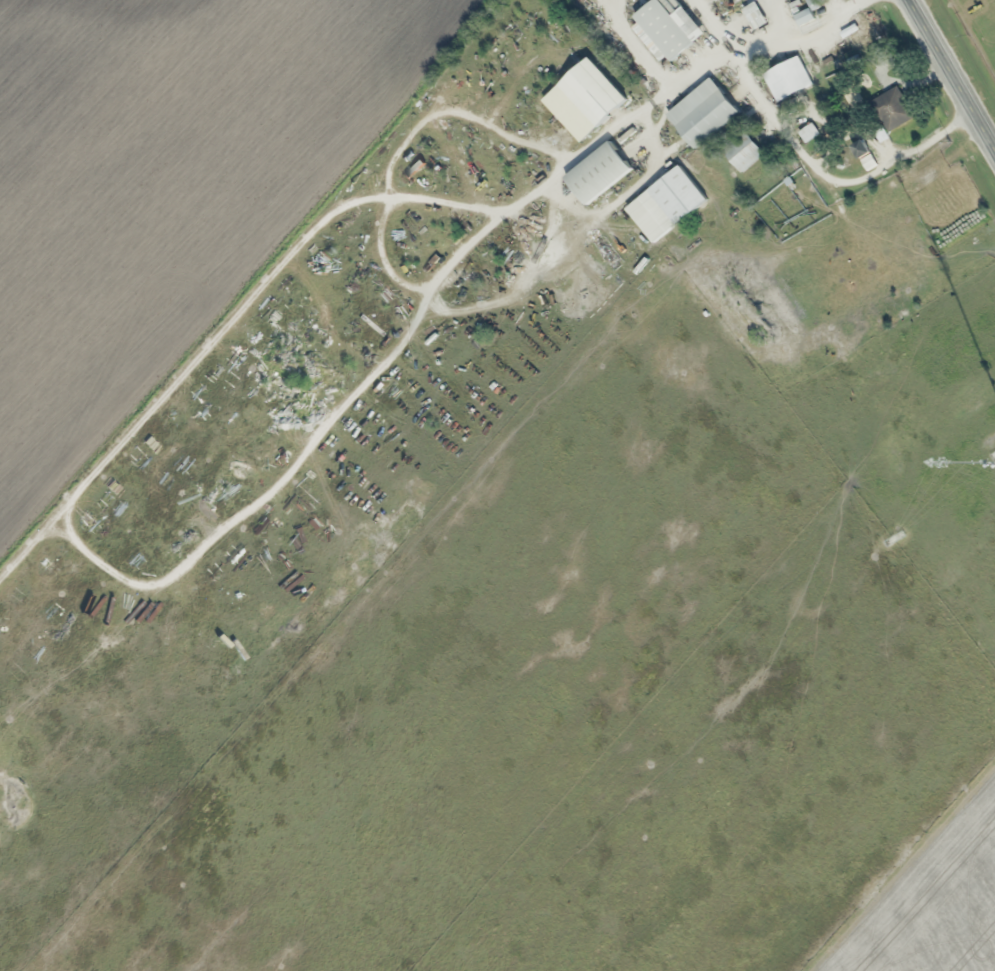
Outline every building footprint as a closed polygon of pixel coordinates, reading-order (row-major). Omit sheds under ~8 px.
[(675,0),(651,0),(632,16),(670,62),(704,34),(675,0)] [(764,25),(757,3),(744,7),(751,29),(764,25)] [(797,25),(813,22),(810,11),(794,14),(797,25)] [(812,86),(798,56),(762,74),(775,103),(812,86)] [(557,85),(595,128),(626,101),(588,58),(557,85)] [(665,114),(692,149),(738,115),(711,79),(665,114)] [(871,101),(887,132),(914,119),(898,87),(871,101)] [(722,152),(740,174),(762,155),(745,134),(722,152)] [(868,154),(861,135),(847,141),(855,159),(868,154)] [(630,171),(609,143),(563,177),(584,206),(630,171)] [(672,226),(705,203),(680,166),(647,189),(672,226)]
